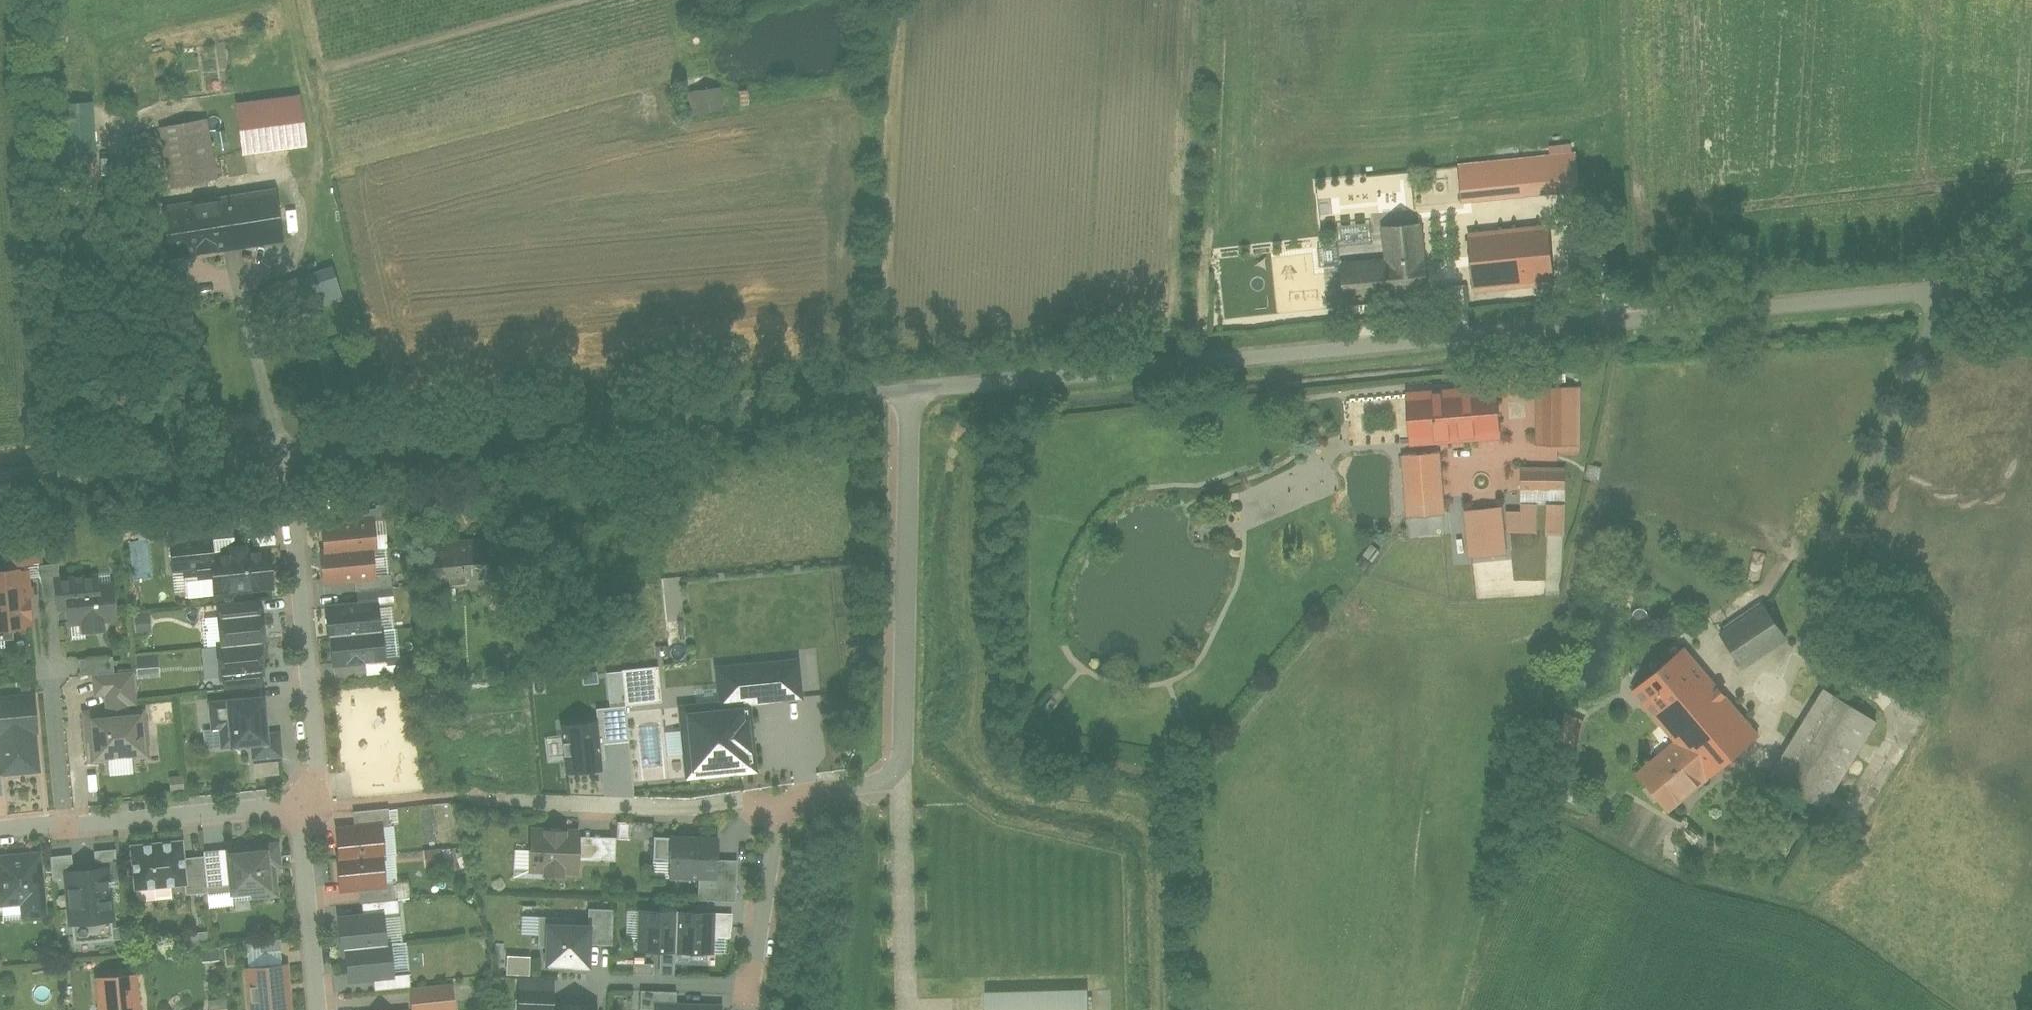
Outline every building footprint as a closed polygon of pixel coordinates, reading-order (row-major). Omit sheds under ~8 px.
[(700,113),(726,110),(723,86),(697,89),(700,113)] [(234,93),(243,155),(310,145),(304,99),(270,104),(268,88),(234,93)] [(71,156),(98,156),(99,102),(72,101),(71,156)] [(220,183),(212,120),(160,127),(168,190),(220,183)] [(1459,165),(1462,205),(1585,195),(1582,155),(1459,165)] [(280,192),(229,199),(235,246),(286,239),(280,192)] [(1377,243),(1375,223),(1342,225),(1343,245),(1377,243)] [(1342,263),(1346,313),(1437,305),(1430,225),(1385,229),(1388,259),(1342,263)] [(1467,236),(1472,293),(1559,285),(1555,229),(1467,236)] [(1325,263),(1343,262),(1342,246),(1324,247),(1325,263)] [(277,320),(348,303),(340,267),(268,284),(277,320)] [(1505,388),(1408,396),(1412,447),(1509,440),(1505,388)] [(1587,392),(1537,391),(1537,447),(1586,448),(1587,392)] [(1444,451),(1404,455),(1409,518),(1449,515),(1444,451)] [(1571,465),(1522,465),(1521,489),(1571,490),(1571,465)] [(1508,505),(1465,508),(1469,560),(1513,557),(1508,505)] [(319,525),(322,558),(370,554),(376,554),(373,520),(319,525)] [(490,533),(434,538),(438,586),(494,582),(490,533)] [(194,570),(194,580),(211,579),(213,596),(272,590),(268,545),(248,547),(248,544),(233,546),(233,548),(222,549),(220,537),(166,542),(169,573),(194,570)] [(152,540),(133,541),(135,580),(155,578),(152,540)] [(318,559),(320,586),(373,582),(370,554),(322,558),(318,559)] [(32,630),(27,572),(0,575),(0,632),(32,630)] [(102,625),(119,624),(116,584),(98,585),(97,575),(51,579),(54,613),(65,612),(66,628),(78,627),(79,637),(103,635),(102,625)] [(1767,600),(1720,631),(1751,678),(1798,647),(1767,600)] [(257,601),(215,605),(219,657),(259,653),(263,653),(261,623),(259,623),(257,601)] [(378,605),(324,610),(326,640),(330,639),(381,635),(378,605)] [(330,639),(333,669),(384,664),(381,635),(330,639)] [(1693,642),(1633,691),(1713,788),(1773,739),(1693,642)] [(259,653),(219,657),(223,701),(224,701),(261,697),(259,679),(261,679),(259,653)] [(163,677),(161,654),(139,655),(140,678),(163,677)] [(718,702),(678,706),(686,782),(760,774),(753,707),(805,702),(800,658),(714,667),(718,702)] [(660,668),(622,672),(626,708),(663,704),(660,668)] [(85,713),(88,764),(151,759),(147,709),(126,710),(125,705),(137,704),(135,672),(103,674),(104,678),(91,679),(92,699),(105,698),(106,712),(85,713)] [(1824,687),(1771,774),(1832,810),(1884,723),(1824,687)] [(45,773),(41,725),(43,724),(40,690),(0,694),(0,777),(45,773)] [(228,752),(250,750),(251,763),(283,760),(281,732),(264,734),(261,697),(224,701),(228,752)] [(596,723),(561,726),(566,775),(603,771),(601,747),(629,745),(626,708),(595,711),(596,723)] [(1581,753),(1592,719),(1571,712),(1560,746),(1581,753)] [(660,737),(660,724),(638,724),(638,768),(663,768),(664,737),(660,737)] [(384,844),(381,811),(332,816),(335,849),(379,845),(384,844)] [(621,821),(620,837),(635,837),(635,821),(621,821)] [(581,825),(531,824),(531,873),(580,873),(581,825)] [(721,836),(654,835),(653,860),(667,860),(667,877),(698,878),(698,900),(736,900),(736,857),(721,857),(721,836)] [(186,890),(182,841),(127,846),(132,894),(186,890)] [(278,842),(227,846),(232,899),(283,895),(278,842)] [(382,878),(379,845),(335,849),(329,849),(332,883),(382,878)] [(72,852),(50,853),(56,929),(120,924),(115,848),(93,850),(94,863),(73,865),(72,852)] [(19,907),(20,921),(45,918),(39,852),(0,855),(0,909),(19,907)] [(379,902),(333,906),(336,942),(341,942),(344,973),(390,969),(387,935),(382,935),(379,902)] [(677,909),(642,907),(641,949),(676,950),(677,909)] [(713,910),(677,909),(676,950),(711,952),(713,910)] [(592,922),(548,920),(546,964),(590,966),(592,922)] [(241,963),(241,950),(229,950),(229,964),(241,963)] [(510,974),(534,974),(534,955),(510,955),(510,974)] [(246,1009),(293,1009),(288,965),(242,970),(246,1009)] [(95,1009),(142,1009),(138,974),(92,979),(95,1009)] [(519,975),(519,1009),(594,1009),(594,998),(557,998),(557,975),(519,975)] [(986,992),(987,1009),(1090,1009),(1089,988),(986,992)] [(655,999),(655,1009),(722,1009),(722,999),(655,999)]
